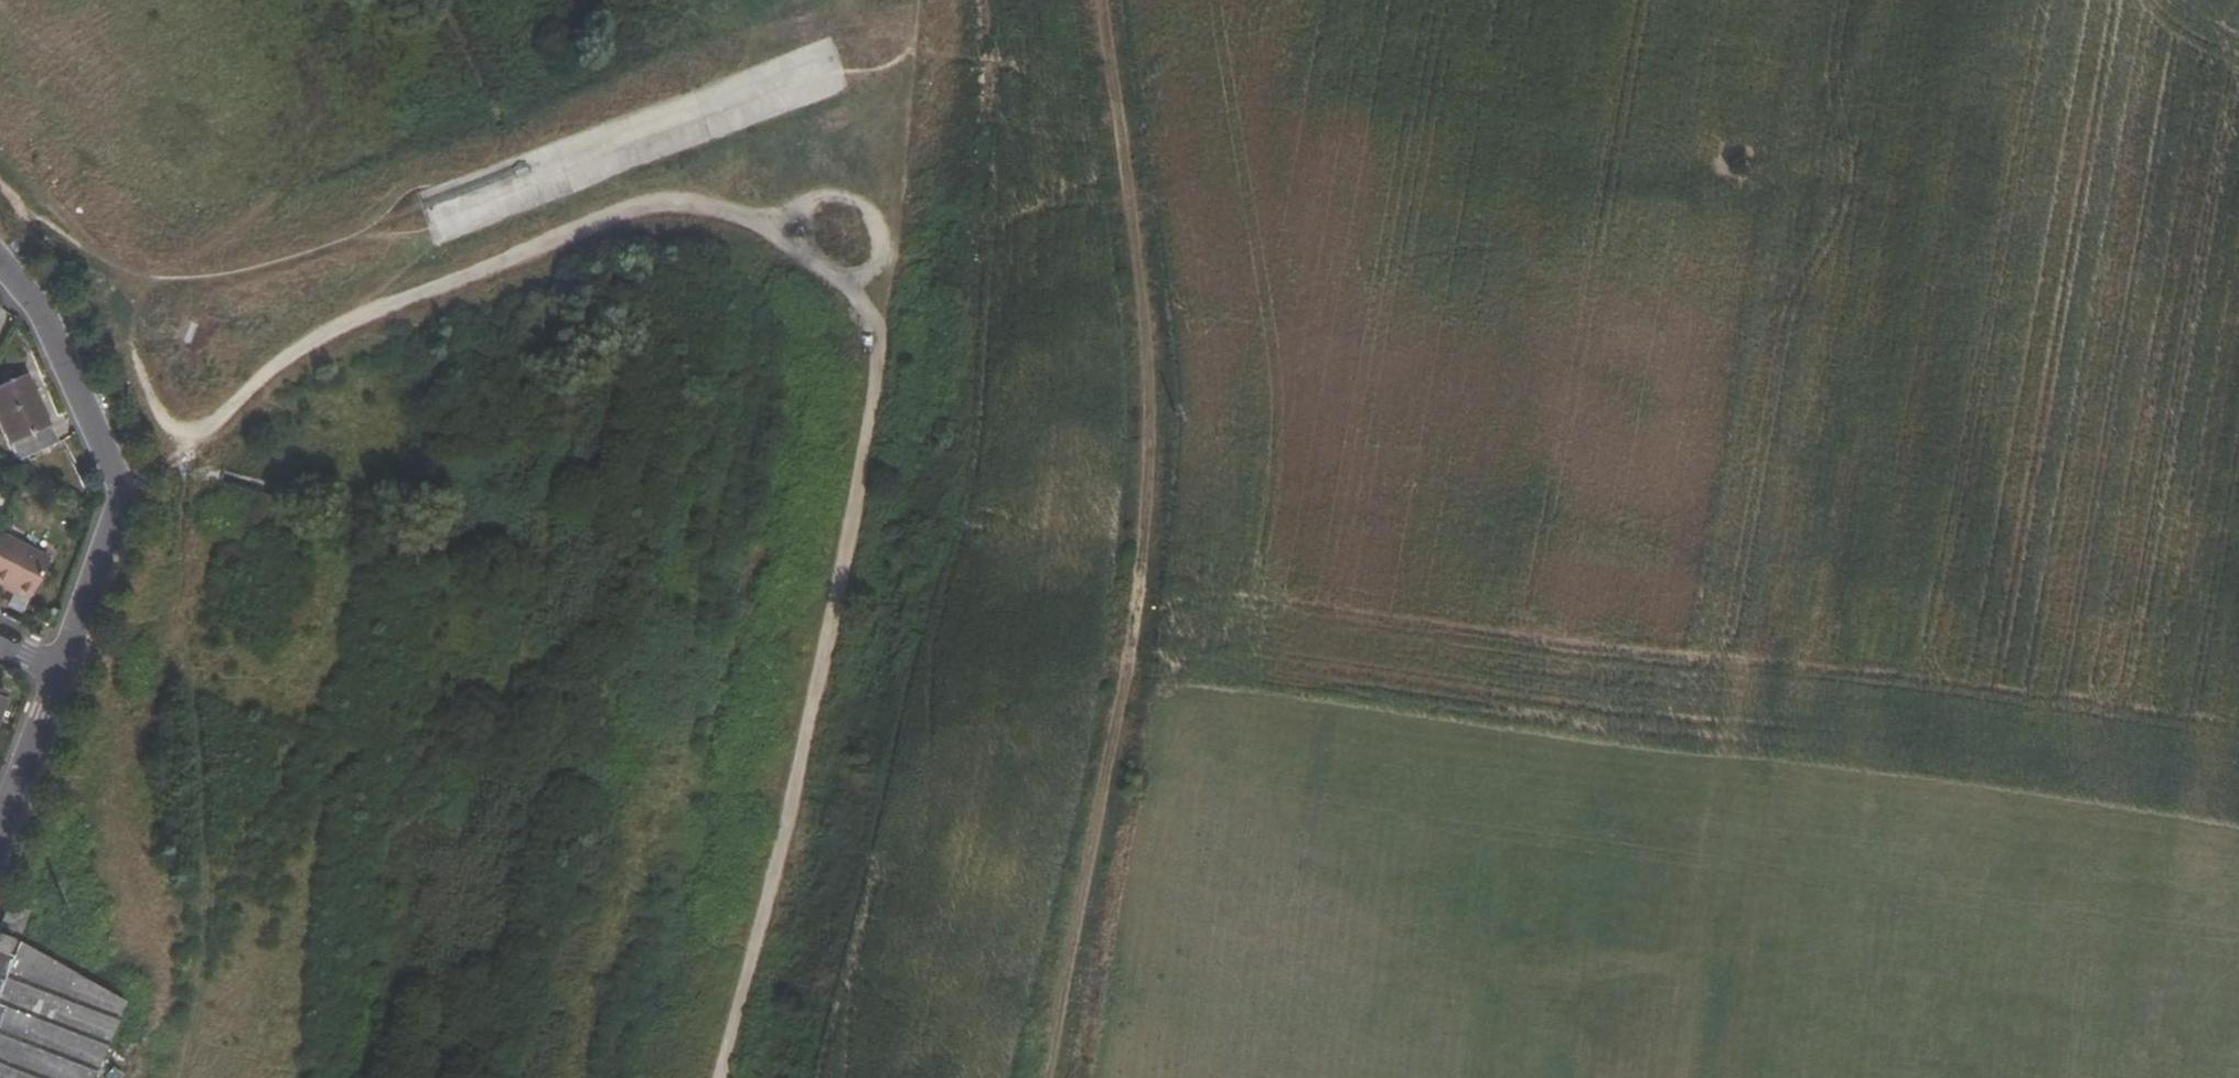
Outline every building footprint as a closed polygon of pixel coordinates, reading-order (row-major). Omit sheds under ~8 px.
[(0,386),(0,418),(18,459),(53,444),(22,377),(0,386)] [(0,534),(0,586),(25,600),(47,560),(0,534)] [(122,1003),(0,934),(0,1077),(90,1077),(122,1003)]
